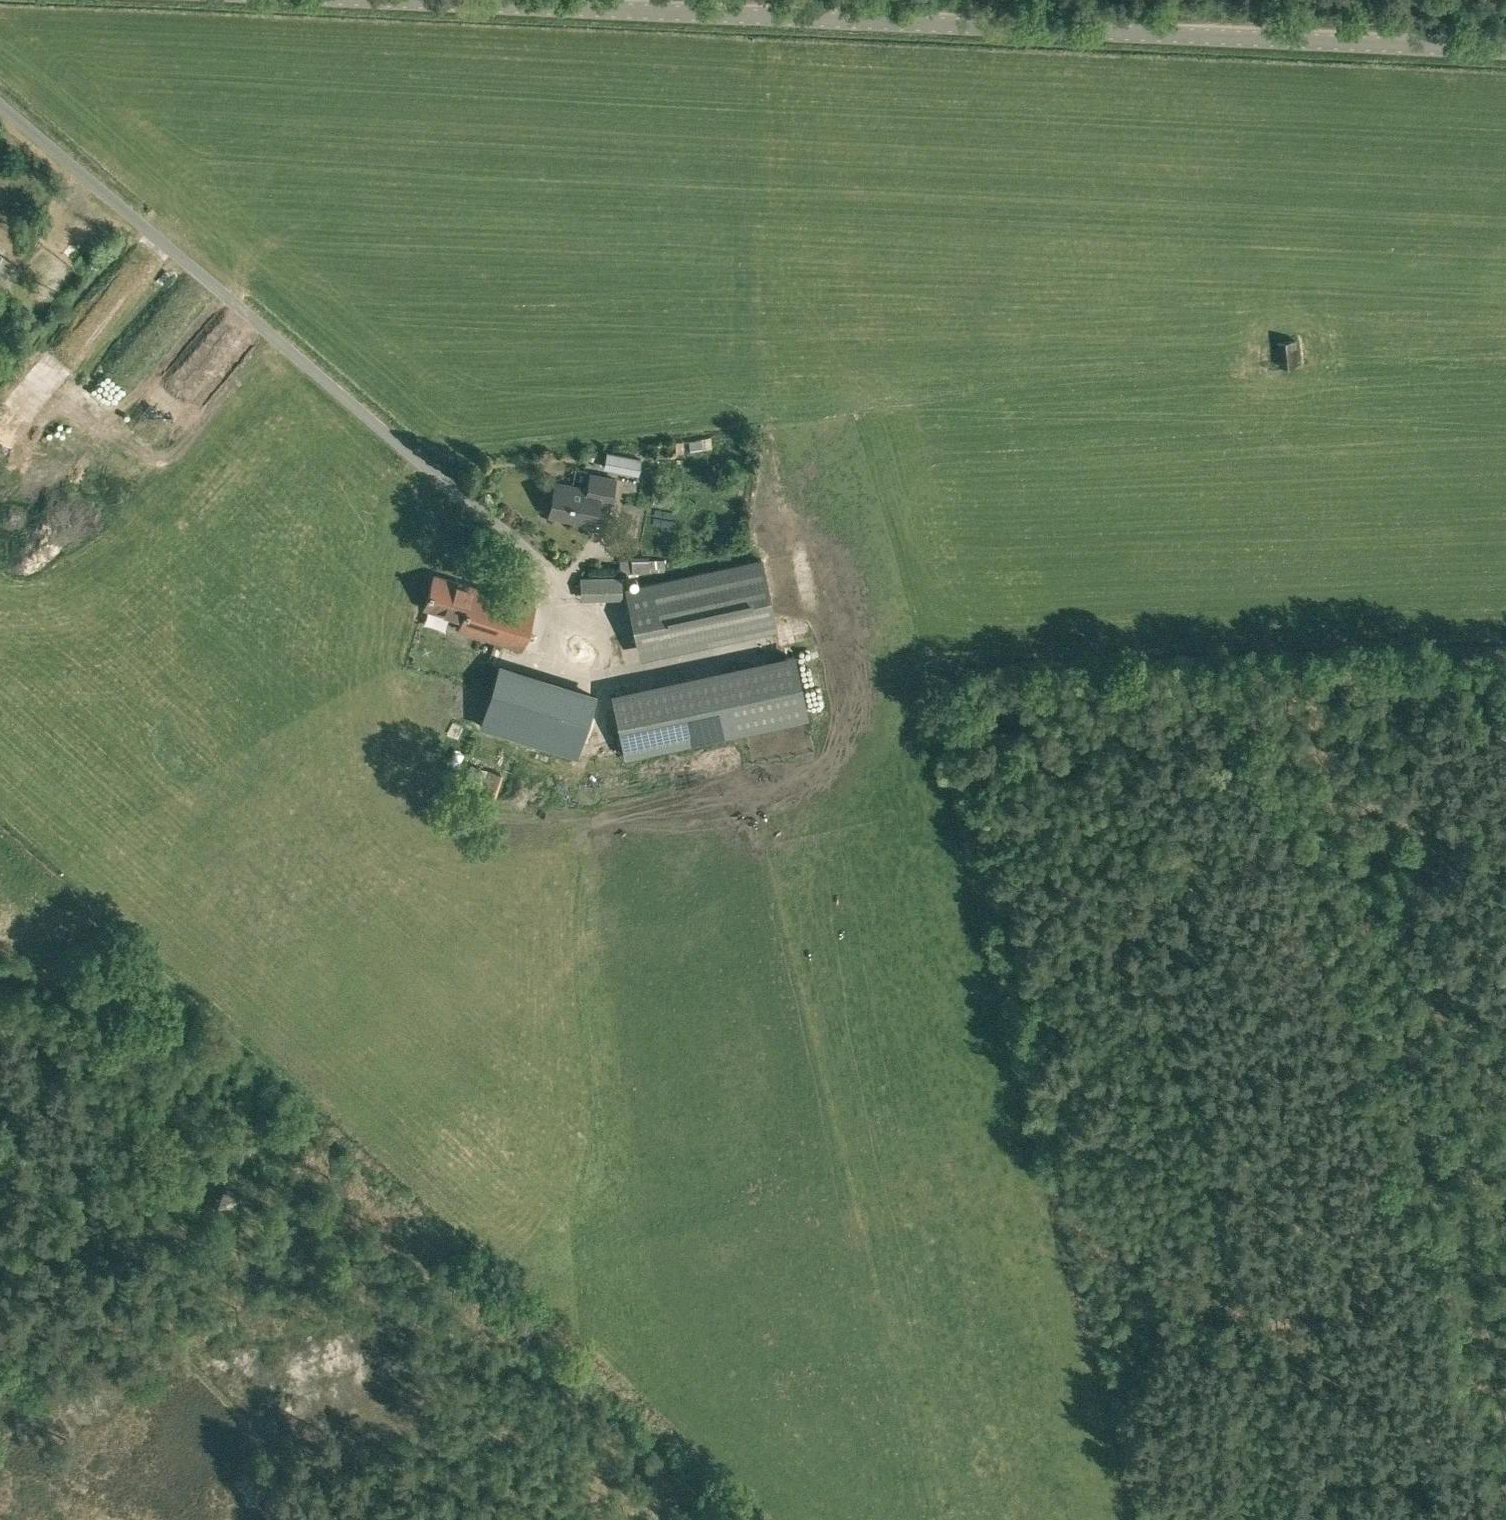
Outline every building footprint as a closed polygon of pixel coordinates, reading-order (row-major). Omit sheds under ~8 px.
[(606,449),(603,467),(638,473),(641,455),(606,449)] [(594,524),(594,520),(608,522),(611,502),(615,479),(591,474),(588,488),(555,482),(549,515),(594,524)] [(625,588),(637,642),(773,613),(761,559),(625,588)] [(521,650),(534,605),(434,574),(424,607),(463,619),(460,631),(521,650)] [(509,680),(505,703),(589,720),(596,686),(537,675),(535,685),(509,680)] [(628,751),(695,736),(693,730),(727,722),(728,728),(734,726),(726,692),(620,717),(628,751)]
